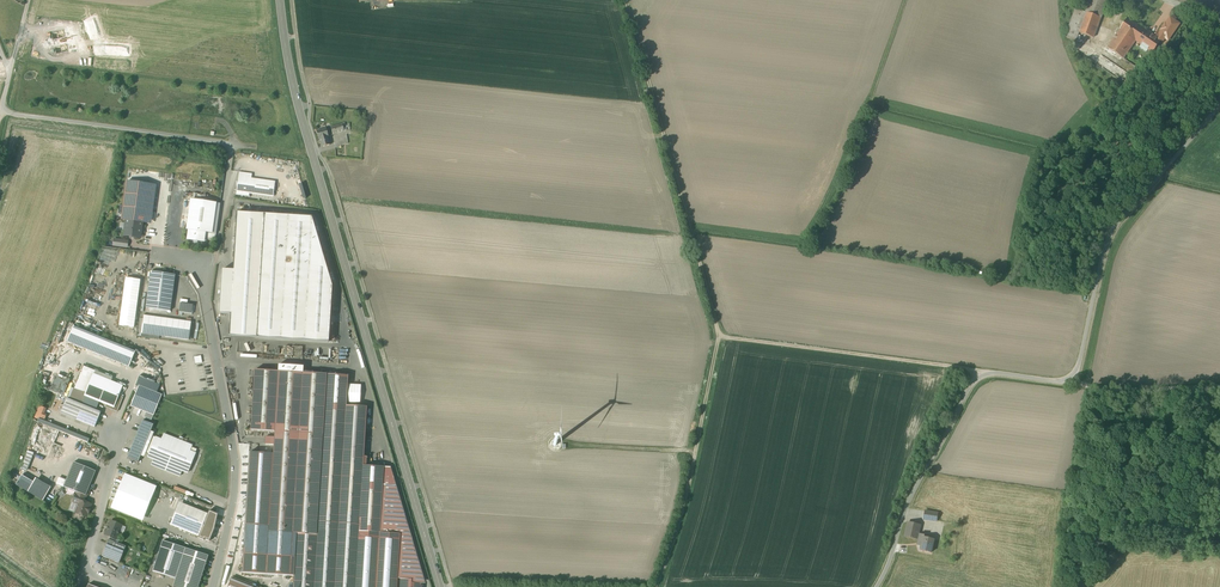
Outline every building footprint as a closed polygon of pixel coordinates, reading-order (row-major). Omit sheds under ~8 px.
[(1102,19),(1108,0),(1089,0),(1085,12),(1074,8),(1064,38),(1076,42),(1079,34),(1086,13),(1102,19)] [(1102,19),(1086,13),(1079,34),(1095,39),(1102,19)] [(1162,40),(1127,18),(1107,49),(1124,60),(1135,42),(1153,54),(1162,40)] [(344,123),(330,127),(332,134),(346,130),(344,123)] [(321,147),(330,145),(328,137),(326,128),(316,131),(319,140),(321,147)] [(252,175),(239,173),(235,196),(249,198),(249,195),(273,198),(274,182),(251,179),(252,175)] [(151,225),(156,186),(125,183),(120,222),(151,225)] [(216,204),(191,200),(187,229),(190,230),(188,239),(203,242),(205,232),(212,233),(216,204)] [(328,346),(332,286),(312,218),(236,213),(234,274),(221,273),(219,318),(230,320),(230,340),(328,346)] [(142,225),(123,223),(122,238),(140,240),(142,225)] [(112,238),(111,246),(127,248),(128,240),(112,238)] [(176,276),(150,272),(145,307),(171,311),(176,276)] [(141,281),(125,279),(119,328),(134,330),(141,281)] [(193,305),(180,303),(179,312),(192,314),(193,305)] [(191,322),(144,315),(141,333),(189,340),(191,322)] [(74,328),(68,342),(129,366),(135,352),(74,328)] [(193,356),(195,364),(202,362),(200,355),(193,356)] [(83,366),(70,399),(82,403),(86,396),(113,407),(123,386),(94,374),(95,371),(83,366)] [(251,431),(274,432),(271,477),(271,494),(269,526),(268,532),(296,534),(295,558),(293,586),(411,586),(411,580),(397,579),(399,546),(392,546),(393,534),(379,533),(382,485),(362,484),(365,431),(355,430),(356,406),(325,405),(327,375),(255,370),(251,431)] [(62,396),(69,379),(55,374),(48,391),(62,396)] [(162,397),(139,387),(130,408),(153,417),(162,397)] [(100,412),(65,399),(59,415),(93,428),(100,412)] [(39,406),(34,416),(44,420),(46,414),(44,413),(46,408),(39,406)] [(154,426),(144,422),(128,459),(137,463),(154,426)] [(161,439),(155,437),(147,459),(152,461),(150,466),(179,478),(181,473),(187,475),(196,454),(190,452),(192,446),(163,434),(161,439)] [(27,451),(20,469),(26,471),(33,453),(27,451)] [(97,472),(73,463),(63,488),(87,497),(97,472)] [(142,521),(155,485),(122,474),(121,479),(116,477),(110,495),(113,496),(108,509),(142,521)] [(34,483),(21,476),(15,486),(43,503),(51,490),(35,481),(34,483)] [(271,494),(271,477),(251,476),(250,495),(266,496),(266,494),(271,494)] [(382,485),(379,533),(393,534),(392,546),(399,546),(397,579),(411,580),(411,586),(422,586),(391,485),(382,485)] [(73,499),(67,514),(84,520),(90,505),(73,499)] [(208,514),(179,503),(171,526),(199,536),(208,514)] [(249,503),(248,503),(248,509),(249,509),(249,516),(256,516),(256,515),(259,515),(259,516),(264,517),(264,510),(263,510),(263,504),(249,503)] [(939,513),(925,510),(923,521),(937,524),(939,513)] [(123,527),(110,521),(103,537),(116,542),(123,527)] [(922,525),(908,522),(904,538),(918,541),(922,525)] [(268,532),(269,526),(245,524),(243,555),(295,558),(296,534),(268,532)] [(924,536),(919,551),(933,556),(938,540),(924,536)] [(125,547),(109,540),(101,558),(118,564),(125,547)] [(163,543),(153,572),(175,579),(173,586),(200,586),(209,558),(163,543)] [(283,575),(270,569),(263,586),(278,586),(283,575)] [(228,586),(254,586),(232,578),(228,586)]
